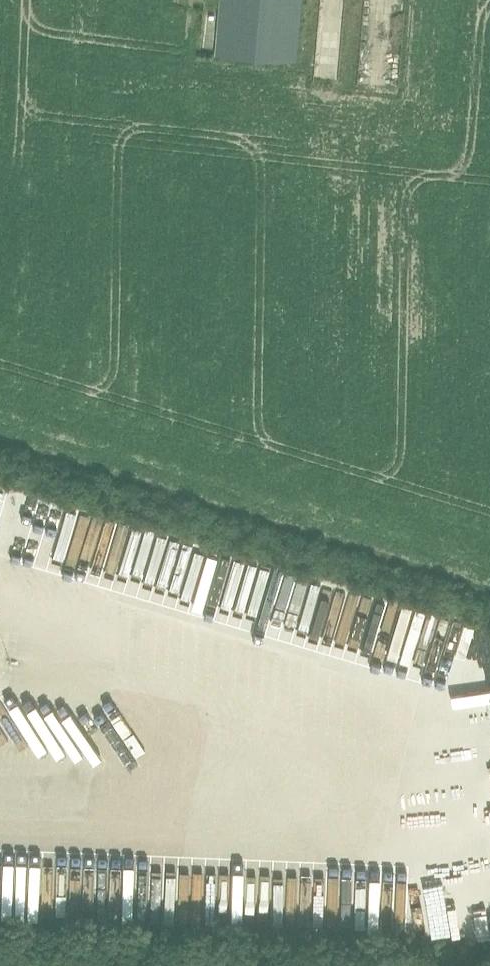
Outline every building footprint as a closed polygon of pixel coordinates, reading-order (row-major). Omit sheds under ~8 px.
[(217,54),(295,62),(300,0),(221,0),(217,54)] [(483,704),(457,702),(456,716),(482,718),(483,704)] [(410,786),(409,795),(429,796),(429,786),(410,786)] [(317,863),(309,868),(324,894),(333,889),(317,863)]
